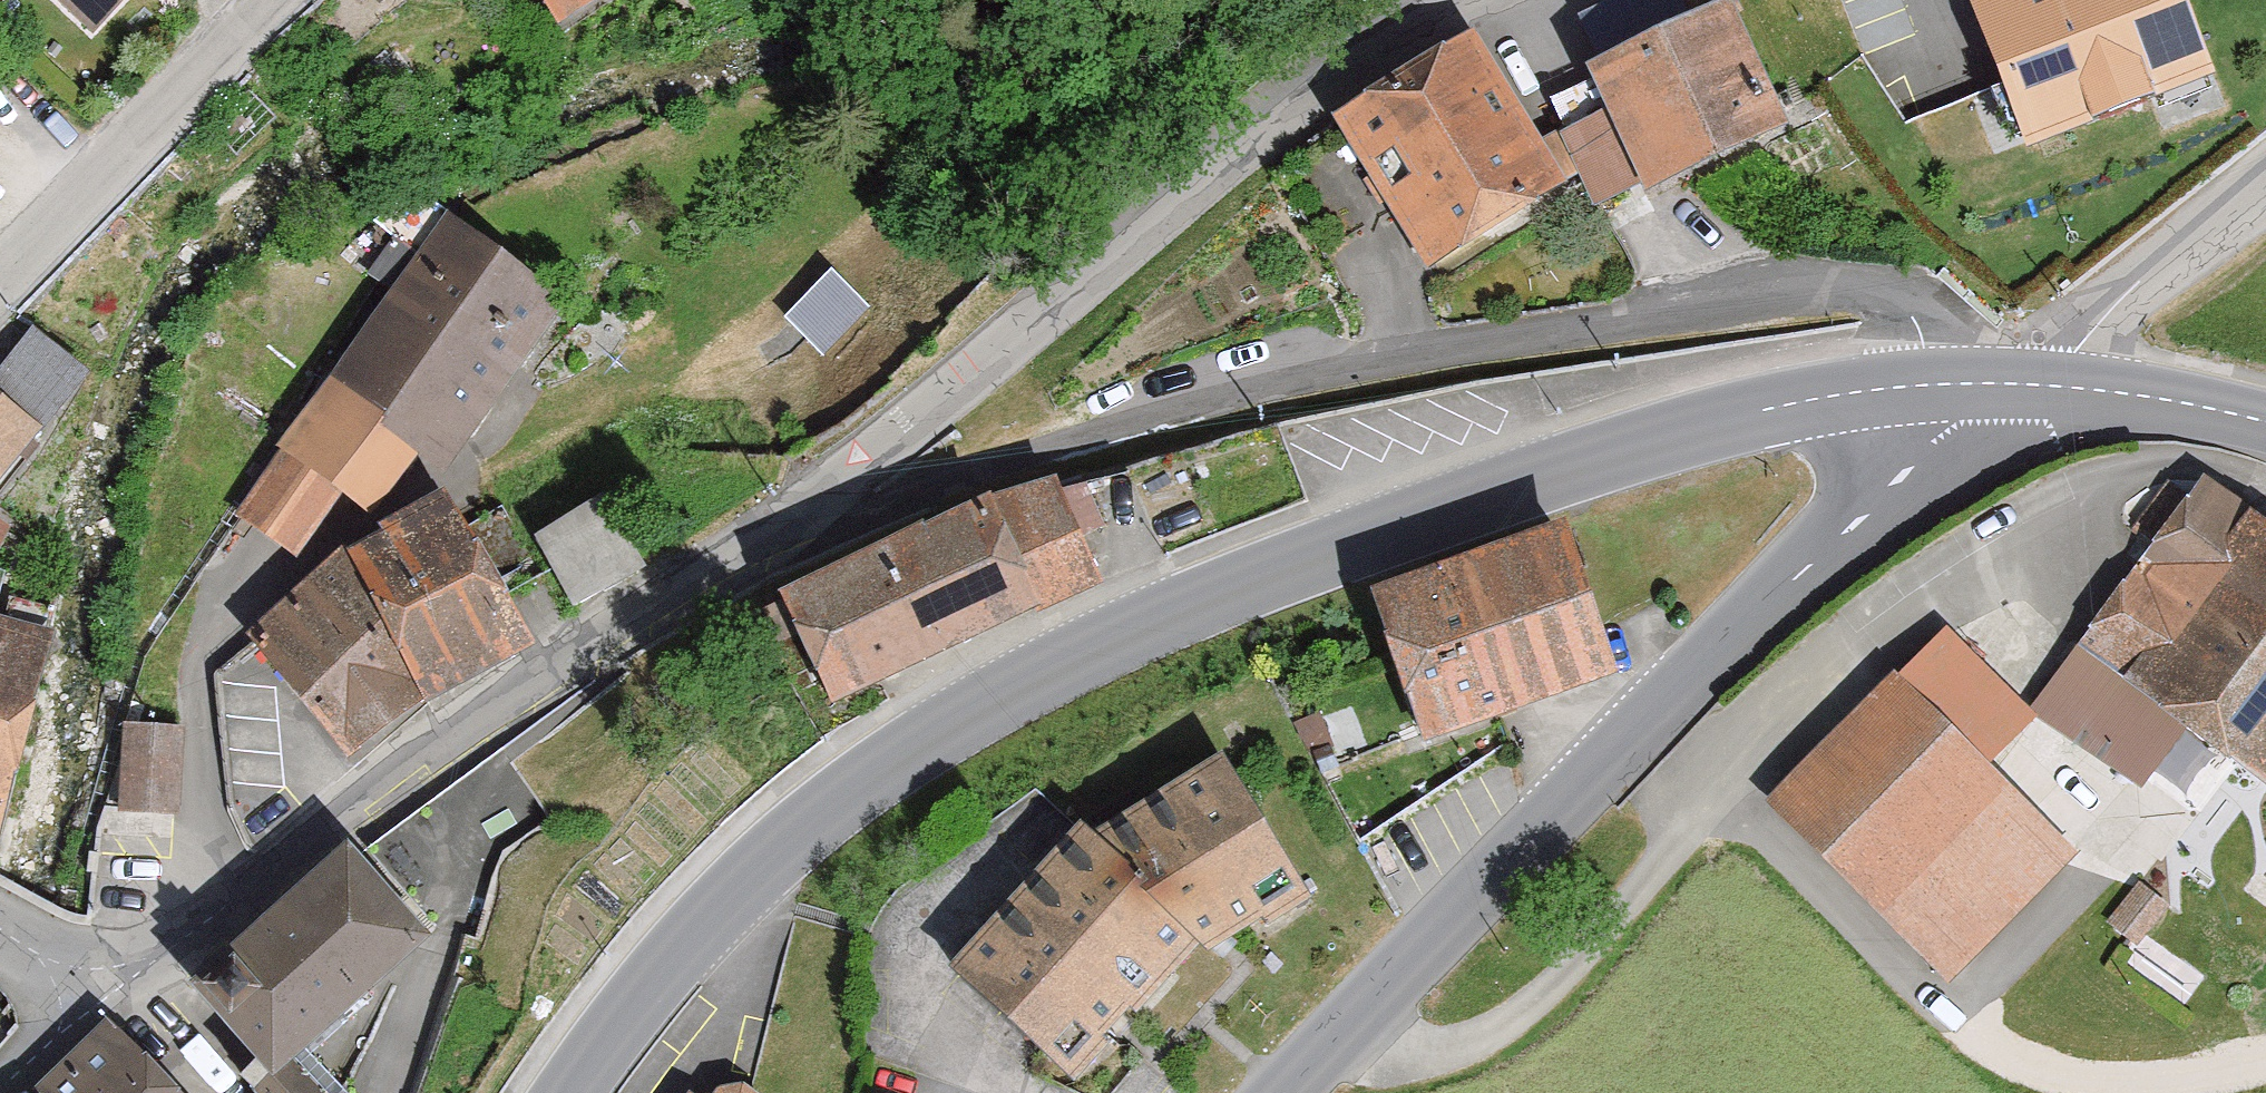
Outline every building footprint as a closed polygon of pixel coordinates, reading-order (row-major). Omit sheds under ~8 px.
[(89,33),(121,0),(54,0),(89,33)] [(559,24),(596,0),(543,0),(559,24)] [(2213,76),(2183,0),(1969,0),(1968,0),(2001,82),(2027,149),(2213,76)] [(1564,133),(1597,202),(1641,181),(1646,190),(1785,123),(1727,2),(1587,69),(1608,112),(1564,133)] [(1338,119),(1429,265),(1562,182),(1471,36),(1338,119)] [(239,517),(299,558),(343,494),(356,503),(397,482),(416,455),(442,473),(563,299),(444,216),(236,515),(239,517)] [(834,258),(792,308),(841,349),(883,298),(834,258)] [(88,374),(34,328),(0,368),(0,479),(88,374)] [(784,594),(834,701),(1098,580),(1056,489),(1048,473),(784,594)] [(2202,480),(2032,706),(2141,788),(2187,726),(2265,786),(2265,529),(2202,480)] [(338,555),(249,634),(254,641),(348,757),(448,689),(531,646),(446,494),(338,555)] [(535,535),(571,604),(646,567),(610,497),(535,535)] [(1424,738),(1614,671),(1562,524),(1372,591),(1424,738)] [(53,644),(0,618),(0,831),(53,644)] [(1984,767),(2033,717),(1945,631),(1898,679),(1891,672),(1767,797),(1952,977),(2073,853),(1984,767)] [(126,809),(177,811),(180,724),(129,722),(126,809)] [(1044,1047),(1072,1073),(1108,1035),(1102,1029),(1112,1018),(1127,1002),(1131,1006),(1195,937),(1204,944),(1216,939),(1261,909),(1266,917),(1308,891),(1224,756),(1094,837),(1084,827),(955,965),(1044,1047)] [(356,843),(194,991),(261,1064),(243,1081),(254,1092),(323,1092),(293,1061),(436,931),(363,851),(356,843)] [(45,1092),(179,1092),(119,1032),(45,1092)]
